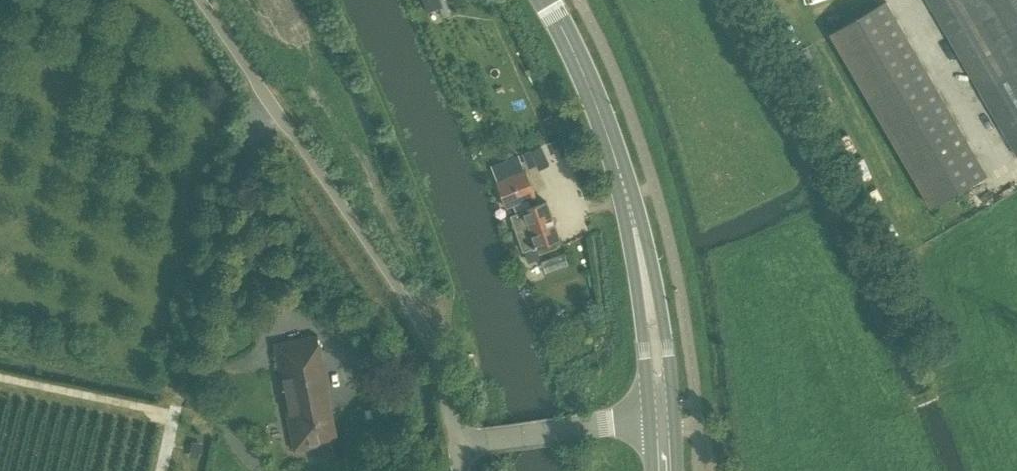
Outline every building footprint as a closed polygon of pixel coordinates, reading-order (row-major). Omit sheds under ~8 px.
[(446,3),(445,0),(424,0),(428,9),(446,3)] [(1016,155),(1016,0),(927,0),(1016,155)] [(931,208),(988,176),(887,1),(830,34),(931,208)] [(448,3),(430,10),(434,21),(453,13),(448,3)] [(508,160),(492,166),(497,181),(513,175),(525,171),(519,156),(508,160)] [(513,175),(497,181),(507,207),(514,205),(517,213),(512,215),(523,248),(536,243),(537,247),(560,239),(547,201),(531,207),(529,199),(537,196),(527,170),(513,175)] [(294,451),(332,444),(311,337),(274,344),(294,451)] [(199,459),(202,444),(192,442),(189,457),(199,459)]
